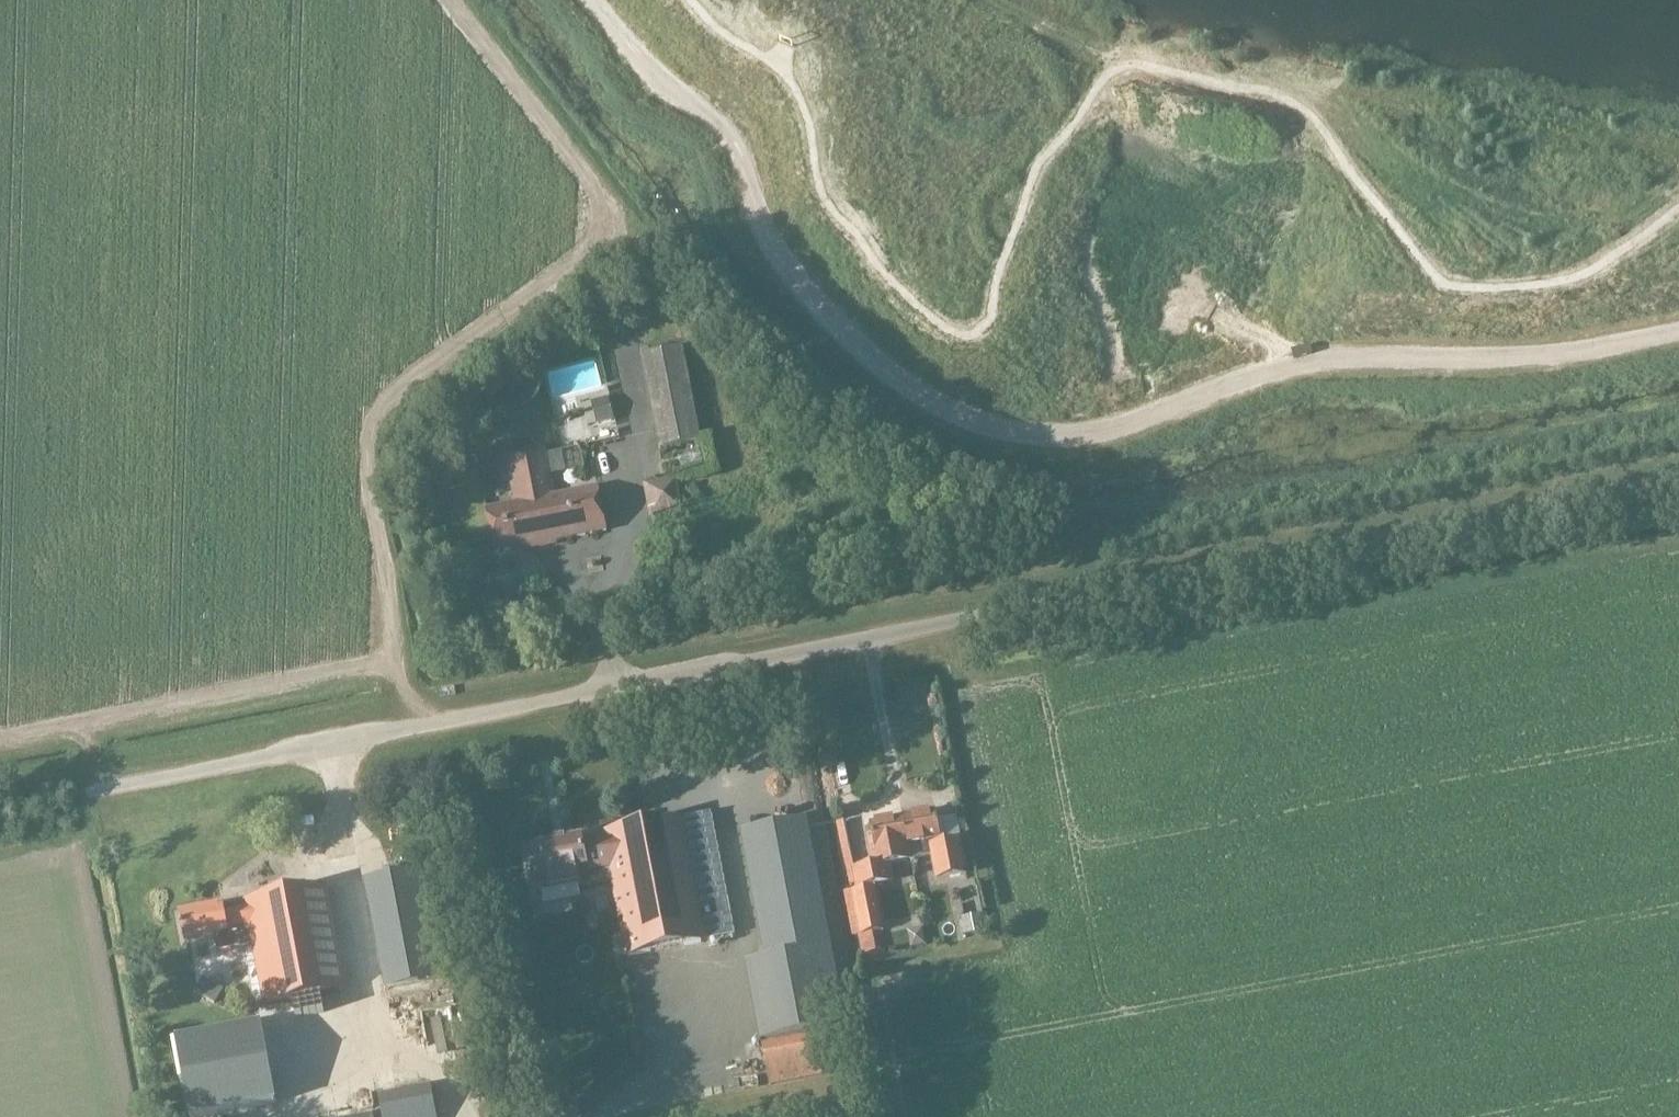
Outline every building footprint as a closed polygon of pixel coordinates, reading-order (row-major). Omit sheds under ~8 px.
[(660,450),(701,442),(683,349),(642,357),(646,384),(660,450)] [(589,419),(579,386),(594,381),(588,359),(541,373),(552,409),(560,407),(567,431),(609,418),(607,414),(589,419)] [(588,417),(605,414),(602,398),(585,401),(588,417)] [(494,553),(606,532),(597,489),(553,498),(543,449),(505,457),(515,506),(485,510),(494,553)] [(650,519),(685,513),(678,478),(644,484),(650,519)] [(902,818),(910,860),(931,856),(936,880),(966,874),(959,840),(941,843),(935,812),(902,818)] [(626,956),(735,935),(711,813),(603,834),(604,839),(583,843),(582,838),(537,847),(539,860),(530,862),(536,893),(590,883),(588,871),(609,867),(626,956)] [(889,864),(910,860),(902,818),(869,825),(874,851),(870,852),(876,884),(892,881),(889,864)] [(814,1032),(848,1026),(809,821),(741,834),(764,959),(745,962),(768,1086),(823,1076),(814,1032)] [(385,990),(440,980),(419,869),(364,880),(385,990)] [(874,887),(852,892),(861,935),(883,931),(874,887)] [(217,951),(253,944),(265,1007),(346,992),(326,888),(245,903),(246,906),(225,910),(224,907),(179,914),(184,940),(203,936),(204,944),(215,942),(217,951)] [(449,902),(456,900),(454,889),(447,891),(449,902)] [(974,926),(958,926),(958,940),(974,940),(974,926)] [(415,1005),(415,1028),(437,1029),(437,1006),(415,1005)] [(175,1043),(189,1116),(210,1116),(276,1105),(262,1027),(175,1043)] [(347,1098),(357,1038),(345,1036),(335,1096),(347,1098)] [(432,1084),(377,1095),(382,1116),(438,1116),(432,1084)]
